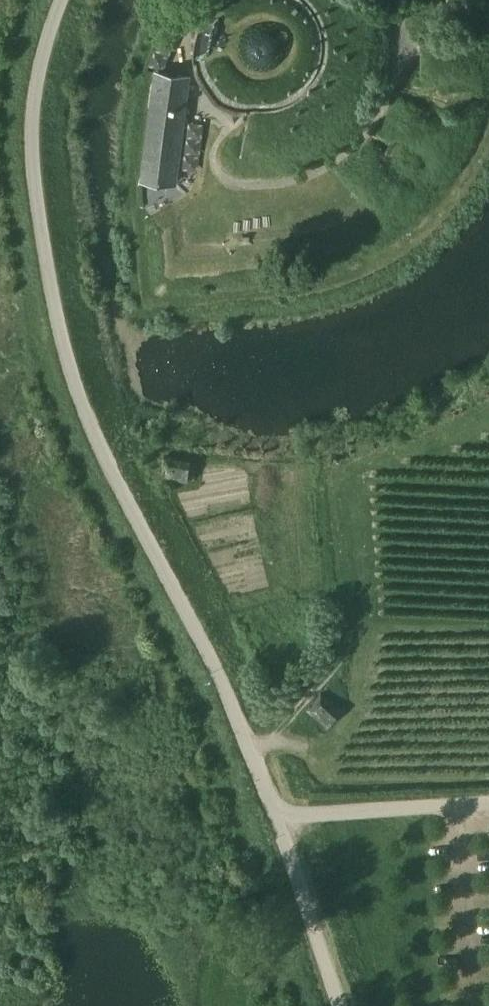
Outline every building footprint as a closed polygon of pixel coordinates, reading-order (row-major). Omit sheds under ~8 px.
[(322,48),(322,43),(321,38),(320,33),(318,28),(316,23),(314,18),(311,14),(308,10),(304,6),(301,2),(298,0),(226,0),(223,2),(220,6),(216,10),(213,14),(210,18),(208,23),(206,28),(204,33),(203,38),(202,43),(202,48),(202,53),(203,59),(204,64),(206,69),(208,73),(210,78),(213,83),(216,87),(220,91),(223,94),(228,97),(232,100),(237,102),(241,105),(246,106),(252,107),(257,108),(262,108),(267,108),(272,107),(278,106),(283,105),(287,102),(292,100),(296,97),(301,94),(304,91),(308,87),(311,83),(314,78),(316,73),(318,69),(320,64),(321,59),(322,53),(322,48)] [(465,13),(478,9),(475,0),(461,0),(465,13)] [(407,28),(412,29),(408,57),(405,75),(408,75),(412,47),(414,35),(415,26),(408,25),(407,28)] [(427,37),(414,35),(412,47),(426,48),(427,37)] [(155,70),(140,181),(177,185),(191,75),(155,70)] [(280,258),(270,261),(272,268),(282,265),(280,258)] [(191,460),(164,456),(161,478),(188,482),(191,460)] [(342,710),(322,693),(307,710),(328,727),(342,710)]
